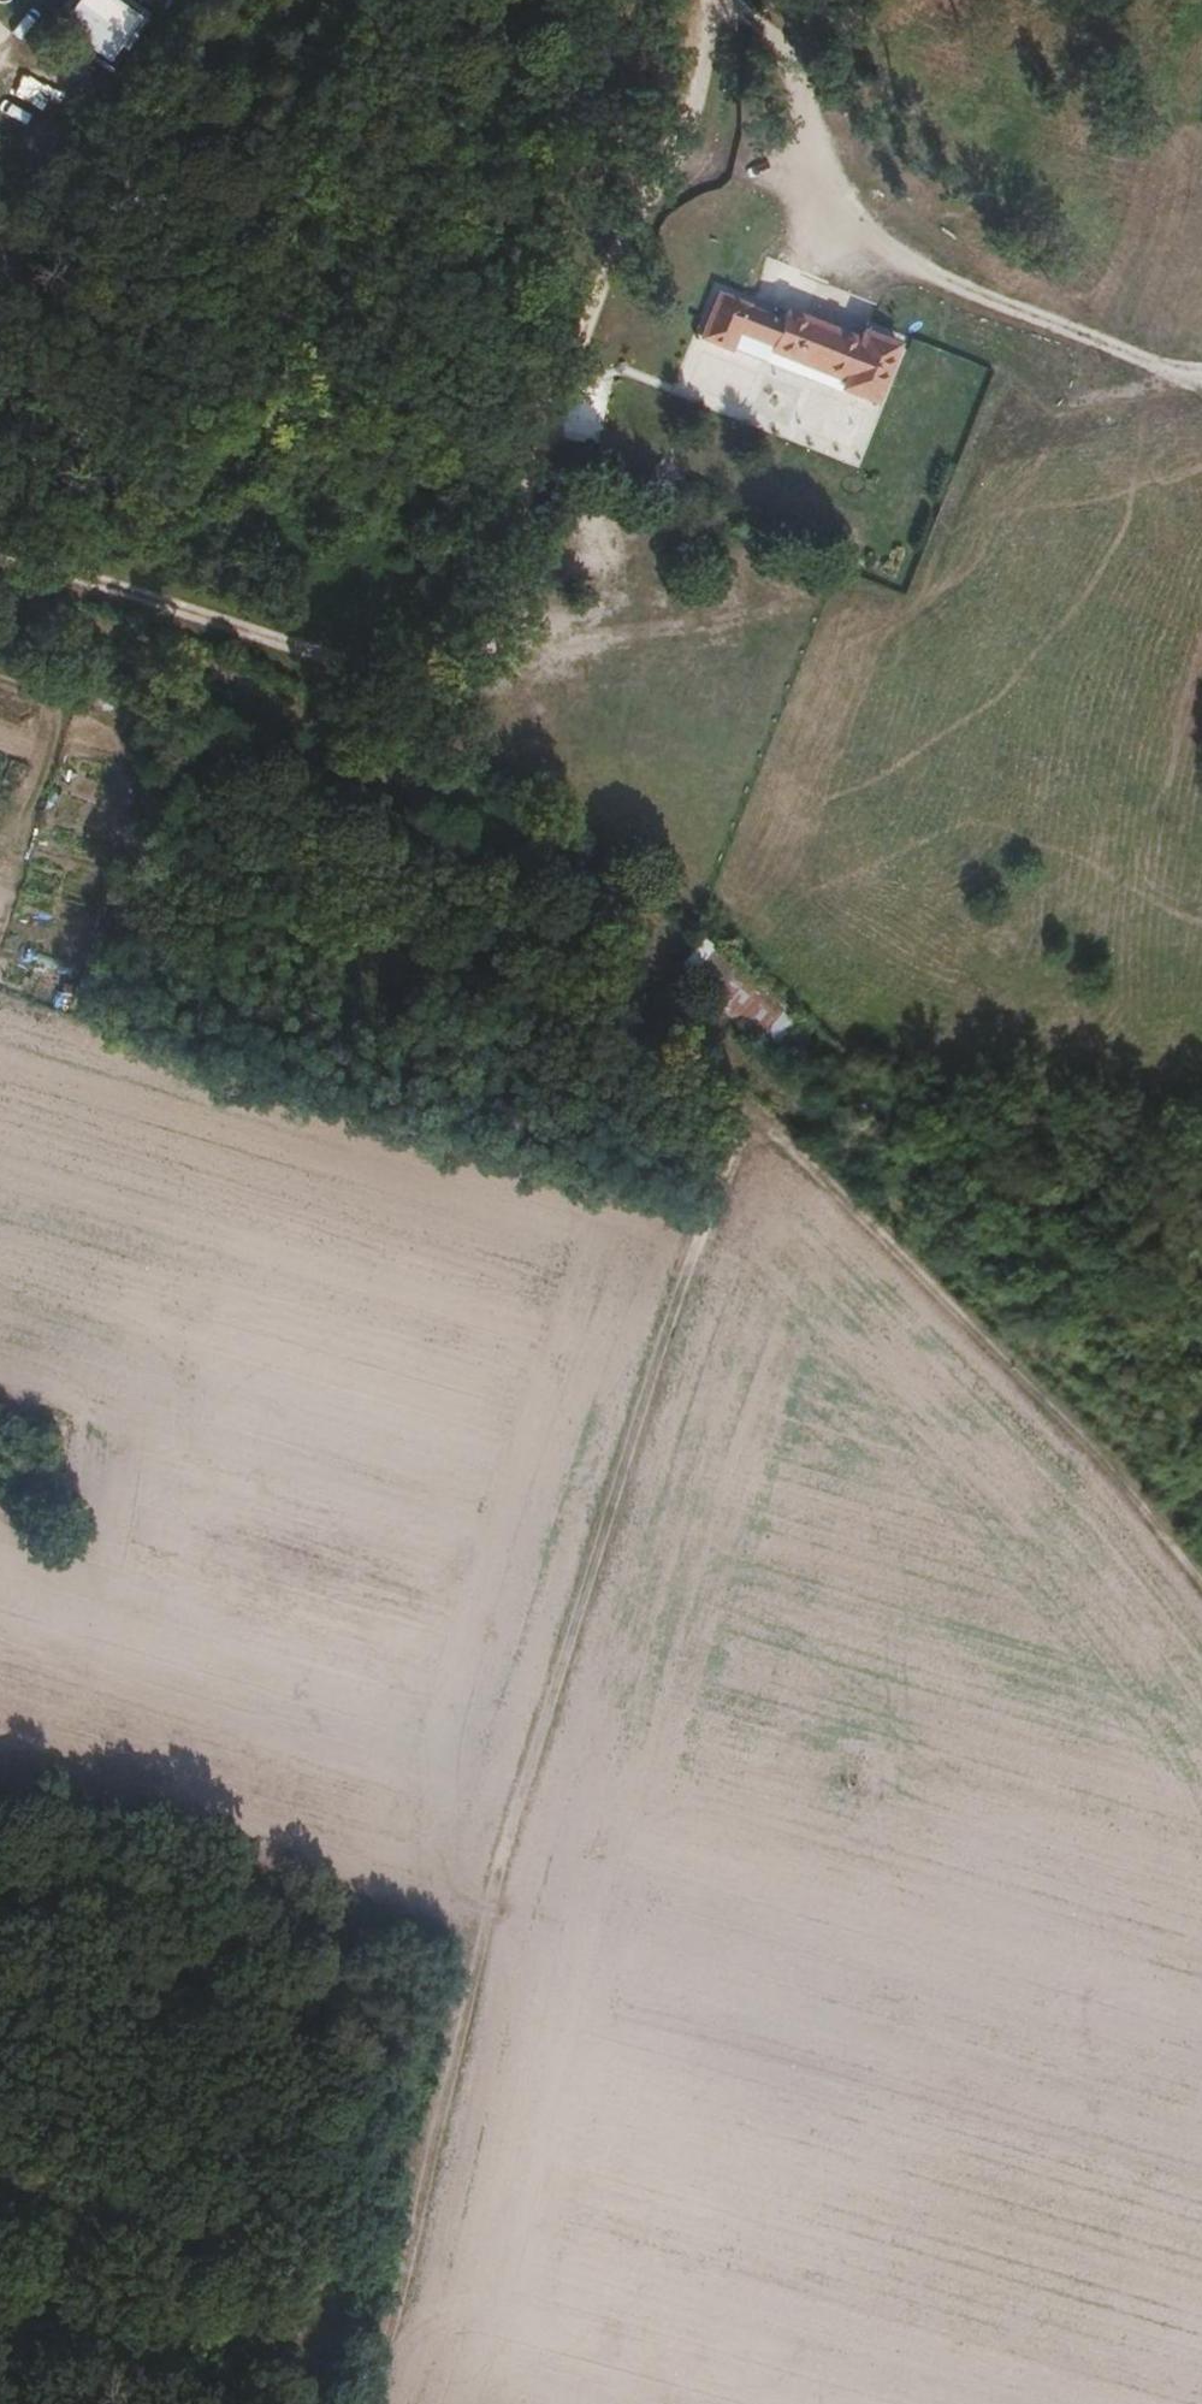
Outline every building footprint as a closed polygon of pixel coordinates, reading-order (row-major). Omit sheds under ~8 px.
[(123,39),(110,32),(120,12),(97,0),(82,0),(63,36),(112,61),(123,39)] [(723,287),(703,344),(737,356),(742,343),(845,384),(842,393),(884,409),(907,348),(872,333),(868,343),(723,287)] [(727,950),(698,976),(769,1055),(798,1029),(727,950)]
